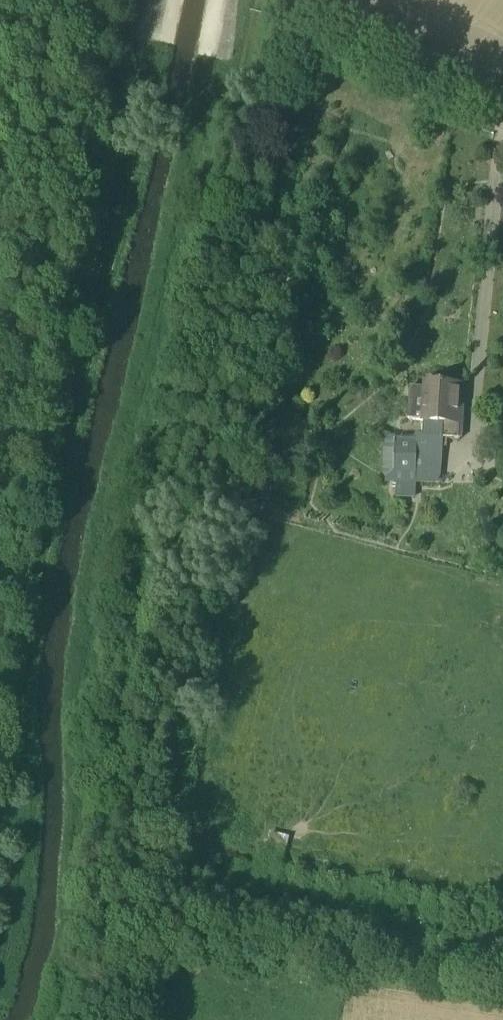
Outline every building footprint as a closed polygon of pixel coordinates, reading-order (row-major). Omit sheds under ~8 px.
[(382,431),(382,483),(397,483),(397,497),(417,497),(417,483),(441,483),(441,460),(444,460),(445,438),(463,439),(465,410),(461,410),(463,386),(450,385),(448,379),(438,378),(435,384),(429,384),(429,388),(413,387),(411,420),(427,421),(425,440),(417,439),(397,439),(382,431)]
